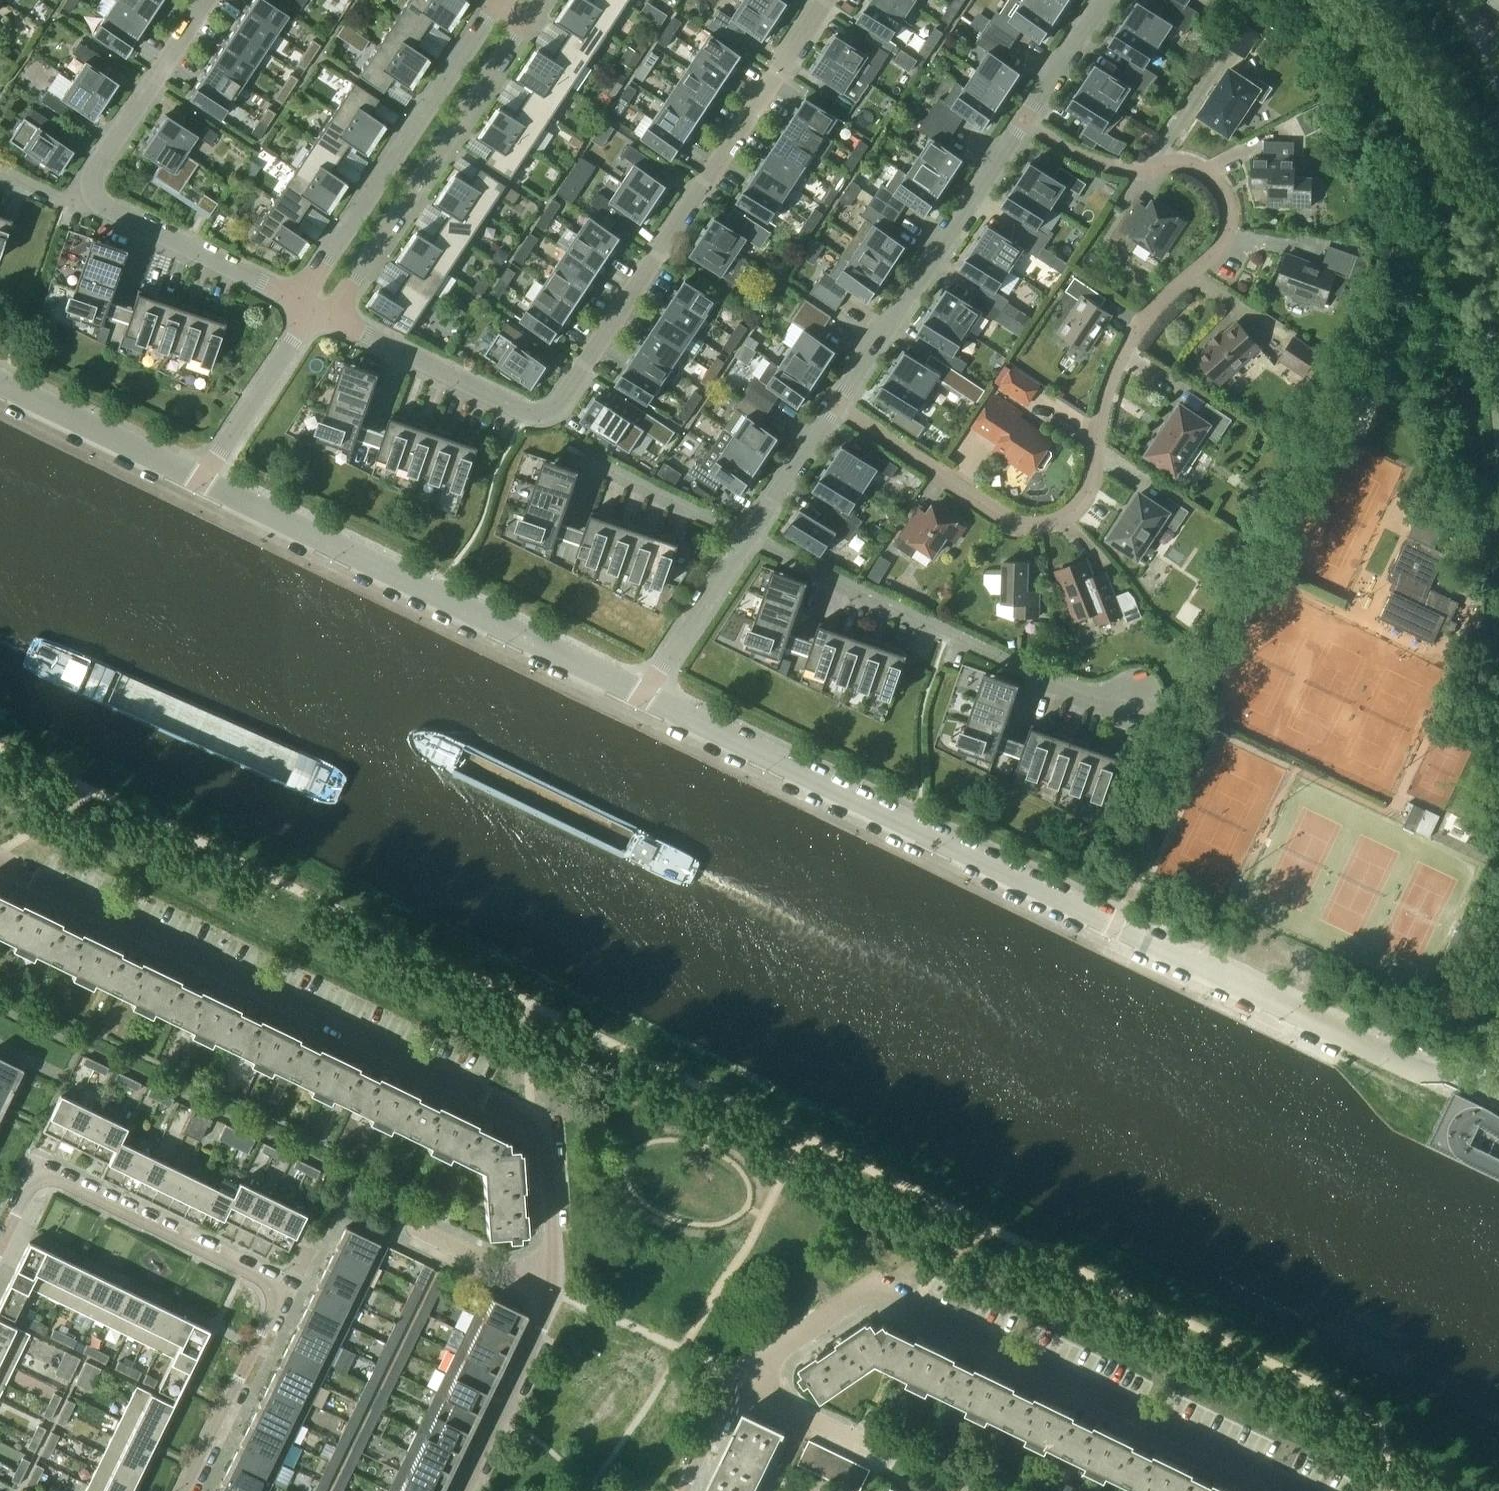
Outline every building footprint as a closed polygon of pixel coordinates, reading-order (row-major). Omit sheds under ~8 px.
[(62,7),(70,12),(78,0),(66,0),(62,7)] [(135,38),(147,21),(115,0),(104,17),(135,38)] [(147,21),(158,4),(153,0),(115,0),(147,21)] [(277,32),(288,16),(294,20),(295,20),(265,0),(253,0),(245,12),(277,32)] [(300,10),(306,0),(285,0),(300,10)] [(435,0),(407,0),(396,16),(422,33),(431,19),(446,29),(456,14),(435,0)] [(456,14),(465,0),(435,0),(456,14)] [(569,6),(609,32),(628,3),(624,0),(594,0),(594,1),(593,0),(573,0),(569,6)] [(745,0),(733,18),(720,9),(712,20),(738,38),(745,27),(765,40),(777,21),(745,0)] [(777,21),(790,2),(786,0),(745,0),(777,21)] [(846,0),(842,6),(852,12),(856,7),(846,0)] [(870,2),(902,23),(913,6),(904,0),(872,0),(870,2)] [(966,0),(954,0),(950,6),(958,11),(966,0)] [(1016,39),(1023,29),(1042,41),(1055,23),(1022,1),(1020,0),(1010,0),(1001,14),(997,11),(992,19),(990,22),(1016,39)] [(1067,4),(1061,0),(1023,0),(1022,1),(1055,23),(1067,4)] [(1138,0),(1124,22),(1159,46),(1174,24),(1187,33),(1193,23),(1167,6),(1161,15),(1138,0)] [(1167,6),(1193,23),(1200,13),(1187,4),(1190,0),(1171,0),(1167,6)] [(1487,1),(1498,8),(1498,0),(1488,0),(1487,1)] [(870,2),(859,20),(897,45),(897,44),(891,40),(902,23),(870,2)] [(574,31),(565,45),(590,62),(609,32),(569,6),(559,21),(574,31)] [(950,24),(958,11),(950,6),(942,18),(950,24)] [(245,12),(234,29),(265,50),(277,32),(245,12)] [(974,25),(983,32),(990,22),(992,19),(982,13),(974,25)] [(412,47),(422,33),(396,16),(377,45),(417,72),(427,57),(412,47)] [(675,16),(667,29),(675,34),(683,22),(675,16)] [(86,29),(86,30),(124,56),(135,38),(104,17),(93,34),(86,29)] [(1236,17),(1219,41),(1235,52),(1251,27),(1236,17)] [(1009,49),(1016,39),(990,22),(983,32),(1009,49)] [(1132,59),(1126,69),(1152,86),(1159,76),(1145,67),(1159,46),(1124,22),(1109,44),(1132,59)] [(1269,23),(1261,34),(1272,42),(1280,31),(1269,23)] [(344,25),(337,35),(347,42),(354,32),(344,25)] [(936,45),(944,32),(936,27),(928,40),(936,45)] [(234,29),(222,46),(254,67),(265,50),(234,29)] [(666,47),(675,34),(667,29),(658,41),(666,47)] [(711,34),(700,51),(732,72),(743,54),(705,29),(705,30),(711,34)] [(990,51),(977,69),(1010,91),(1022,72),(1003,59),(1009,49),(983,32),(977,42),(990,51)] [(837,34),(825,53),(857,74),(869,56),(882,64),(890,53),(863,36),(857,47),(837,34)] [(313,39),(304,52),(313,57),(321,45),(313,39)] [(927,57),(936,45),(928,40),(919,52),(927,57)] [(85,62),(73,80),(105,101),(117,83),(98,70),(105,59),(79,42),(72,53),(85,62)] [(635,51),(642,56),(647,49),(639,44),(635,51)] [(377,45),(358,75),(383,92),(392,77),(408,87),(417,72),(377,45)] [(530,64),(570,91),(590,62),(565,45),(556,59),(540,49),(530,64)] [(222,46),(211,63),(242,84),(254,67),(222,46)] [(629,47),(620,61),(633,70),(642,56),(635,51),(629,47)] [(652,68),(660,56),(652,50),(644,63),(652,68)] [(700,51),(689,68),(720,89),(732,72),(700,51)] [(304,70),(313,57),(304,52),(296,64),(304,70)] [(857,74),(825,53),(812,72),(832,84),(825,95),(851,112),(858,101),(870,83),(857,74)] [(211,63),(199,81),(231,102),(242,84),(211,63)] [(644,63),(636,75),(644,81),(652,68),(644,63)] [(1097,63),(1082,85),(1118,109),(1132,87),(1145,96),(1152,86),(1126,69),(1119,78),(1097,63)] [(536,89),(526,103),(551,120),(570,91),(530,64),(520,79),(536,89)] [(689,68),(677,85),(709,106),(720,89),(689,68)] [(977,69),(965,88),(997,109),(1010,91),(977,69)] [(1229,135),(1255,97),(1263,103),(1273,87),(1260,79),(1256,86),(1230,69),(1199,115),(1229,135)] [(290,73),(282,86),(290,91),(298,79),(290,73)] [(612,77),(603,90),(615,97),(623,85),(612,77)] [(93,120),(105,101),(73,80),(61,98),(48,89),(40,100),(66,118),(73,107),(93,120)] [(231,102),(199,81),(188,98),(226,123),(220,118),(231,102)] [(368,113),(378,99),(353,82),(333,112),(374,138),(384,123),(368,113)] [(933,108),(959,125),(966,115),(985,128),(997,109),(965,88),(956,82),(944,101),(940,98),(933,108)] [(630,84),(621,97),(629,102),(638,90),(630,84)] [(709,106),(677,85),(666,103),(697,123),(709,106)] [(1104,130),(1118,109),(1082,85),(1068,107),(1090,122),(1083,132),(1109,150),(1117,139),(1104,130)] [(282,104),(290,91),(282,86),(274,98),(282,104)] [(902,103),(912,109),(917,102),(907,96),(902,103)] [(621,115),(629,102),(621,97),(613,109),(621,115)] [(846,122),(808,97),(807,97),(796,114),(827,135),(838,118),(845,123),(846,122)] [(492,122),(532,149),(551,120),(526,103),(517,117),(502,107),(492,122)] [(666,103),(655,120),(686,141),(697,123),(666,103)] [(39,160),(58,173),(73,150),(50,135),(57,125),(30,107),(20,122),(21,122),(9,140),(27,153),(25,157),(36,164),(39,160)] [(259,120),(267,125),(276,113),(268,107),(259,120)] [(1298,117),(1307,137),(1328,127),(1319,107),(1298,117)] [(926,118),(952,136),(959,125),(933,108),(926,118)] [(333,112),(314,141),(339,157),(348,143),(364,153),(374,138),(333,112)] [(165,114),(153,133),(185,154),(197,136),(210,145),(218,134),(191,116),(184,127),(165,114)] [(827,135),(796,114),(784,131),(816,152),(827,135)] [(932,137),(920,156),(952,177),(965,159),(945,146),(952,136),(926,118),(919,129),(932,137)] [(267,125),(259,120),(251,132),(259,138),(267,125)] [(675,158),(686,141),(655,120),(644,136),(637,132),(636,133),(675,158)] [(497,147),(487,161),(512,178),(532,149),(492,122),(482,137),(497,147)] [(608,124),(603,125),(601,128),(611,134),(615,128),(608,124)] [(816,152),(784,131),(773,149),(805,169),(816,152)] [(152,175),(179,193),(199,163),(185,154),(153,133),(140,152),(159,164),(152,175)] [(861,158),(869,145),(861,140),(853,152),(861,158)] [(314,141),(295,170),(335,196),(345,181),(330,171),(339,157),(314,141)] [(1269,205),(1311,206),(1312,178),(1295,177),(1295,160),(1294,160),(1295,142),(1265,141),(1264,159),(1253,158),(1252,187),(1269,187),(1269,205)] [(668,185),(649,172),(656,162),(630,144),(623,155),(636,164),(624,182),(656,204),(668,185)] [(805,169),(773,149),(762,166),(793,187),(805,169)] [(853,170),(861,158),(853,152),(844,165),(853,170)] [(920,156),(908,174),(940,196),(952,177),(920,156)] [(251,181),(261,166),(250,160),(241,174),(251,181)] [(1031,162),(1017,183),(1053,207),(1067,186),(1080,194),(1087,183),(1061,166),(1054,177),(1031,162)] [(793,187),(762,166),(750,183),(782,204),(793,187)] [(458,173),(448,188),(488,214),(501,196),(514,205),(521,194),(483,168),(473,183),(458,173)] [(940,196),(908,174),(899,169),(887,187),(883,184),(876,194),(902,212),(908,202),(928,214),(940,196)] [(295,170),(276,199),(301,215),(310,201),(325,211),(335,196),(295,170)] [(838,192),(847,179),(838,174),(830,186),(838,192)] [(846,190),(856,197),(861,189),(860,185),(853,180),(846,190)] [(656,204),(624,182),(611,201),(598,192),(591,203),(617,220),(624,210),(643,223),(656,204)] [(782,204),(750,183),(739,200),(777,226),(777,225),(771,221),(782,204)] [(1025,220),(1019,230),(1045,247),(1051,237),(1038,228),(1053,207),(1017,183),(1003,205),(1025,220)] [(830,204),(838,192),(830,186),(822,199),(830,204)] [(453,213),(444,227),(469,244),(488,214),(448,188),(438,203),(453,213)] [(846,190),(840,200),(847,204),(852,204),(856,197),(846,190)] [(195,203),(210,213),(217,202),(202,192),(195,203)] [(895,222),(902,212),(876,194),(869,205),(895,222)] [(291,229),(301,215),(276,199),(249,238),(278,252),(279,251),(282,246),(296,255),(306,239),(291,229)] [(554,199),(546,211),(554,217),(562,204),(554,199)] [(1162,256),(1176,235),(1185,221),(1154,200),(1140,220),(1127,211),(1111,236),(1133,251),(1139,241),(1162,256)] [(854,237),(895,264),(907,245),(888,232),(895,222),(869,205),(862,216),(867,219),(854,237)] [(816,226),(824,213),(816,208),(808,221),(816,226)] [(716,217),(704,235),(736,257),(748,238),(761,247),(768,236),(771,232),(736,209),(726,223),(716,217)] [(12,219),(3,216),(4,212),(0,211),(0,253),(12,219)] [(545,229),(554,217),(546,211),(537,224),(545,229)] [(579,233),(611,254),(622,237),(584,211),(584,212),(591,216),(579,233)] [(807,238),(816,226),(808,221),(799,233),(807,238)] [(1038,257),(1045,247),(1019,230),(1012,239),(990,225),(975,246),(1011,270),(1025,249),(1038,257)] [(450,272),(469,244),(444,227),(435,241),(420,231),(410,246),(450,272)] [(531,251),(539,238),(531,233),(523,245),(531,251)] [(579,233),(568,250),(599,271),(611,254),(579,233)] [(704,235),(691,254),(710,267),(703,277),(730,295),(737,284),(749,265),(736,257),(704,235)] [(842,256),(883,282),(895,264),(854,237),(842,256)] [(122,261),(126,249),(101,241),(101,242),(99,249),(92,247),(86,264),(84,263),(117,275),(117,274),(112,272),(117,259),(122,261)] [(523,245),(515,258),(523,263),(531,251),(523,245)] [(1368,259),(1356,255),(1329,245),(1322,266),(1316,264),(1315,267),(1307,265),(1308,261),(1288,254),(1275,288),(1294,295),(1293,299),(1308,305),(1309,301),(1324,306),(1330,288),(1339,291),(1345,276),(1360,281),(1368,259)] [(415,271),(405,285),(431,301),(450,272),(410,246),(400,261),(415,271)] [(492,259),(503,265),(510,253),(499,246),(492,259)] [(983,283),(977,293),(1003,310),(1010,300),(997,291),(1011,270),(975,246),(961,268),(983,283)] [(557,268),(588,288),(599,271),(568,250),(557,268)] [(818,281),(844,299),(851,288),(870,301),(883,282),(842,256),(830,274),(825,270),(818,281)] [(112,274),(117,276),(117,275),(84,263),(83,264),(86,265),(80,281),(87,284),(84,291),(75,288),(108,300),(109,300),(112,288),(107,287),(112,274)] [(509,285),(517,272),(509,267),(500,279),(509,285)] [(557,268),(545,285),(577,306),(588,288),(557,268)] [(1066,291),(1081,301),(1060,331),(1088,350),(1111,316),(1092,303),(1099,293),(1075,277),(1066,291)] [(480,279),(471,292),(482,299),(491,286),(480,279)] [(500,279),(492,292),(500,297),(509,285),(500,279)] [(725,304),(687,279),(686,279),(675,296),(707,317),(718,301),(724,305),(725,304)] [(811,292),(837,309),(844,299),(818,281),(811,292)] [(409,334),(431,301),(405,285),(396,299),(381,289),(371,305),(384,314),(381,319),(380,320),(409,334)] [(545,285),(534,302),(565,323),(577,306),(545,285)] [(996,320),(1003,310),(977,293),(970,302),(948,287),(933,309),(969,333),(983,312),(996,320)] [(109,300),(108,300),(75,288),(75,289),(77,290),(72,306),(78,308),(75,317),(74,321),(83,325),(84,320),(100,326),(104,314),(127,322),(132,308),(109,300)] [(138,335),(145,338),(159,300),(152,297),(153,294),(138,289),(132,308),(127,322),(123,334),(137,338),(138,335)] [(160,296),(159,300),(145,338),(144,341),(158,346),(159,343),(167,346),(180,307),(173,305),(175,301),(160,296)] [(675,296),(663,314),(695,334),(707,317),(675,296)] [(806,299),(799,309),(825,327),(832,316),(806,299)] [(516,315),(554,340),(565,323),(534,302),(523,319),(516,314),(516,315)] [(180,307),(167,346),(166,348),(180,353),(181,350),(188,353),(202,315),(195,312),(196,309),(181,304),(180,307)] [(460,307),(454,318),(465,324),(471,314),(460,307)] [(793,347),(825,369),(838,350),(818,337),(825,327),(799,309),(792,321),(805,329),(793,347)] [(941,346),(935,356),(961,373),(968,363),(955,354),(969,333),(933,309),(919,331),(941,346)] [(1015,318),(1028,327),(1034,318),(1020,309),(1015,318)] [(203,311),(202,315),(188,353),(187,356),(201,361),(202,358),(210,360),(209,363),(211,364),(225,322),(217,320),(218,316),(203,311)] [(663,314),(652,331),(684,352),(695,334),(663,314)] [(516,375),(534,387),(549,365),(526,350),(533,339),(507,322),(497,337),(485,355),(504,367),(501,371),(513,379),(516,375)] [(740,340),(748,328),(740,322),(732,335),(740,340)] [(1197,358),(1220,383),(1260,347),(1238,322),(1197,358)] [(104,343),(109,328),(102,326),(98,340),(104,343)] [(684,352),(652,331),(641,348),(672,369),(684,352)] [(732,353),(740,340),(732,335),(724,347),(732,353)] [(750,335),(745,343),(755,350),(760,342),(750,335)] [(1294,336),(1280,359),(1305,376),(1319,353),(1294,336)] [(781,366),(813,387),(825,369),(793,347),(781,366)] [(641,348),(629,365),(661,386),(672,369),(641,348)] [(906,350),(892,372),(927,396),(941,375),(954,383),(961,373),(935,356),(928,365),(906,350)] [(718,356),(709,369),(717,374),(726,362),(718,356)] [(748,386),(775,403),(781,393),(801,406),(813,387),(781,366),(780,367),(771,361),(760,378),(755,375),(748,386)] [(377,385),(381,373),(357,365),(356,366),(354,373),(347,371),(342,387),(339,387),(373,399),(373,398),(368,396),(372,383),(377,385)] [(661,386),(629,365),(618,383),(656,408),(656,407),(650,403),(661,386)] [(1002,385),(1012,369),(1006,365),(996,381),(1002,385)] [(1001,387),(1027,404),(1040,385),(1013,368),(1012,369),(1002,385),(1001,387)] [(709,369),(701,381),(709,387),(717,374),(709,369)] [(913,417),(927,396),(892,372),(877,394),(900,409),(893,420),(919,437),(926,426),(913,417)] [(768,414),(775,403),(748,386),(741,396),(768,414)] [(367,398),(372,400),(373,399),(339,387),(339,388),(341,389),(336,405),(342,407),(340,415),(331,412),(330,412),(364,424),(368,412),(363,411),(367,398)] [(695,408),(703,396),(695,390),(687,403),(695,408)] [(1033,428),(1031,431),(1016,421),(1022,412),(995,395),(975,426),(999,442),(995,448),(1018,463),(1023,456),(1041,468),(1044,467),(1052,454),(1052,451),(1047,448),(1052,441),(1033,428)] [(597,396),(582,419),(600,431),(598,435),(609,443),(612,439),(631,451),(643,434),(653,418),(626,401),(619,411),(597,396)] [(735,434),(768,455),(780,437),(761,424),(768,414),(741,396),(734,407),(738,409),(725,429),(735,435),(735,434)] [(1203,433),(1217,442),(1233,419),(1208,402),(1198,417),(1181,405),(1148,454),(1176,473),(1203,433)] [(695,408),(687,403),(678,415),(687,421),(695,408)] [(385,437),(387,432),(364,424),(330,412),(330,413),(333,414),(327,430),(333,432),(330,441),(331,441),(329,445),(338,449),(340,444),(355,450),(359,438),(382,446),(385,437)] [(385,437),(382,446),(378,458),(392,462),(393,460),(401,462),(414,424),(407,421),(408,418),(394,413),(387,432),(385,437)] [(414,424),(401,462),(400,465),(414,470),(415,467),(422,470),(436,431),(429,429),(430,425),(415,420),(414,424)] [(437,428),(436,431),(422,470),(421,472),(435,477),(436,474),(444,477),(457,439),(450,436),(452,433),(437,428)] [(713,446),(755,474),(768,455),(735,434),(735,435),(725,429),(713,446)] [(457,439),(444,477),(443,480),(457,484),(458,482),(465,484),(464,487),(466,488),(480,446),(472,444),(473,440),(458,435),(457,439)] [(843,445),(829,467),(864,490),(879,469),(892,478),(899,467),(873,449),(866,460),(843,445)] [(743,492),(755,474),(713,446),(701,464),(698,462),(691,473),(717,490),(724,480),(743,492)] [(577,482),(581,470),(556,462),(556,463),(554,471),(547,468),(541,485),(539,484),(572,496),(572,495),(567,493),(572,480),(577,482)] [(857,530),(863,520),(850,512),(864,490),(829,467),(814,488),(837,503),(831,513),(857,530)] [(530,509),(564,521),(568,509),(562,508),(567,495),(572,497),(572,496),(539,484),(538,485),(541,486),(535,502),(542,504),(539,512),(530,509)] [(1140,493),(1110,538),(1138,557),(1162,521),(1176,530),(1189,511),(1168,497),(1162,506),(1140,493)] [(1415,535),(1434,543),(1438,536),(1435,534),(1444,514),(1425,505),(1415,526),(1419,528),(1415,535)] [(893,544),(912,556),(919,546),(933,556),(947,535),(955,540),(965,527),(933,506),(920,525),(910,519),(893,544)] [(857,530),(831,513),(824,523),(802,508),(787,530),(822,554),(837,532),(850,541),(857,530)] [(585,534),(587,529),(564,521),(530,509),(530,510),(532,511),(527,527),(533,529),(530,538),(529,542),(538,546),(540,541),(555,547),(559,535),(582,543),(585,534)] [(608,515),(593,510),(587,529),(585,534),(582,543),(578,555),(592,559),(593,557),(600,559),(614,521),(607,518),(608,515)] [(614,521),(600,559),(600,562),(613,567),(614,564),(622,567),(635,528),(628,526),(630,522),(615,517),(614,521)] [(636,525),(635,528),(622,567),(621,569),(635,574),(636,571),(644,574),(657,536),(650,533),(651,530),(636,525)] [(657,536),(644,574),(643,577),(656,582),(657,579),(665,581),(664,584),(666,585),(680,544),(672,541),(673,537),(658,532),(657,536)] [(1379,617),(1400,627),(1432,643),(1439,628),(1452,634),(1457,622),(1450,619),(1459,601),(1429,588),(1443,560),(1447,551),(1410,534),(1406,543),(1405,542),(1387,579),(1392,582),(1388,589),(1392,591),(1379,617)] [(1094,612),(1099,624),(1123,614),(1127,625),(1144,618),(1136,598),(1130,592),(1116,597),(1106,572),(1105,572),(1107,578),(1098,582),(1097,579),(1094,578),(1087,559),(1057,571),(1076,620),(1094,612)] [(1016,603),(1015,616),(1038,616),(1039,591),(1027,590),(1028,562),(1004,561),(1003,602),(1016,603)] [(879,583),(885,573),(874,567),(868,577),(879,583)] [(767,595),(800,607),(801,606),(795,604),(800,591),(805,593),(809,581),(784,572),(784,574),(782,581),(775,579),(769,595),(767,595)] [(792,632),(796,620),(790,618),(795,606),(800,607),(767,595),(767,596),(769,597),(763,613),(770,615),(768,623),(759,619),(758,620),(792,632)] [(792,632),(758,620),(758,621),(761,622),(755,638),(761,640),(758,649),(757,653),(766,657),(768,652),(783,657),(787,646),(810,654),(815,640),(792,632)] [(806,665),(820,670),(821,667),(829,670),(842,632),(835,629),(836,626),(821,621),(815,640),(810,654),(806,665)] [(842,632),(829,670),(828,673),(841,678),(842,675),(850,677),(863,639),(857,637),(858,633),(843,628),(842,632)] [(863,639),(850,677),(849,680),(863,685),(864,682),(872,685),(885,646),(878,644),(879,641),(865,636),(863,639)] [(886,643),(885,646),(872,685),(871,688),(885,692),(886,690),(893,692),(892,695),(894,696),(908,654),(900,652),(901,648),(886,643)] [(1050,664),(1059,654),(1049,645),(1040,655),(1050,664)] [(1017,695),(1021,683),(996,674),(996,676),(993,683),(987,681),(981,697),(979,697),(978,697),(1012,709),(1012,708),(1007,706),(1011,693),(1017,695)] [(1006,708),(1012,710),(1012,709),(978,697),(978,698),(981,699),(975,715),(982,717),(979,725),(970,722),(1003,734),(1007,722),(1002,721),(1006,708)] [(973,742),(970,751),(968,755),(978,759),(979,754),(995,760),(998,748),(1022,756),(1025,747),(1027,742),(1003,734),(970,722),(970,723),(972,724),(967,740),(973,742)] [(1048,728),(1033,723),(1027,742),(1025,747),(1022,756),(1018,768),(1032,772),(1033,770),(1040,772),(1053,734),(1047,731),(1048,728)] [(1040,772),(1039,775),(1053,780),(1054,777),(1062,780),(1075,741),(1068,739),(1069,735),(1055,730),(1053,734),(1040,772)] [(1076,738),(1075,741),(1062,780),(1061,782),(1075,787),(1075,784),(1083,787),(1097,749),(1090,746),(1091,743),(1076,738)] [(1142,743),(1130,739),(1126,750),(1138,754),(1142,743)] [(1097,749),(1083,787),(1082,790),(1096,794),(1097,792),(1105,794),(1104,797),(1106,798),(1120,757),(1111,754),(1112,750),(1098,745),(1097,749)] [(1425,809),(1414,803),(1409,801),(1405,809),(1410,811),(1403,826),(1414,831),(1425,809)] [(1440,816),(1425,809),(1414,831),(1429,839),(1440,816)] [(56,920),(0,893),(0,938),(36,955),(56,920)] [(92,982),(112,947),(56,920),(36,955),(92,982)] [(147,1009),(167,974),(112,947),(92,982),(147,1009)] [(203,1036),(223,1001),(167,974),(147,1009),(203,1036)] [(258,1063),(278,1028),(223,1001),(203,1036),(258,1063)] [(314,1090),(334,1055),(278,1028),(258,1063),(314,1090)] [(82,1063),(93,1068),(97,1061),(85,1055),(82,1063)] [(334,1055),(314,1090),(369,1117),(389,1082),(334,1055)] [(12,1088),(22,1067),(0,1056),(0,1082),(12,1088)] [(105,1074),(108,1066),(97,1061),(93,1068),(105,1074)] [(114,1078),(125,1084),(129,1077),(117,1071),(114,1078)] [(137,1090),(140,1082),(129,1077),(125,1084),(137,1090)] [(3,1107),(12,1088),(0,1082),(0,1106),(3,1107)] [(389,1082),(369,1117),(425,1144),(445,1109),(389,1082)] [(146,1094),(158,1100),(161,1092),(150,1087),(146,1094)] [(169,1105),(173,1098),(161,1092),(158,1100),(169,1105)] [(77,1102),(60,1094),(42,1131),(59,1139),(77,1102)] [(75,1147),(93,1110),(77,1102),(59,1139),(75,1147)] [(210,1116),(194,1108),(193,1110),(192,1109),(189,1115),(190,1115),(182,1131),(200,1140),(208,1123),(209,1123),(212,1118),(210,1118),(210,1116)] [(445,1109),(425,1144),(480,1171),(508,1148),(507,1139),(445,1109)] [(75,1147),(91,1155),(109,1118),(93,1110),(75,1147)] [(109,1118),(91,1155),(107,1162),(100,1176),(101,1177),(119,1140),(126,1126),(109,1118)] [(225,1141),(228,1134),(232,1127),(224,1123),(218,1137),(225,1141)] [(228,1134),(240,1140),(243,1132),(232,1127),(228,1134)] [(240,1140),(251,1145),(254,1138),(243,1132),(240,1140)] [(225,1141),(236,1146),(240,1140),(228,1134),(225,1141)] [(209,1138),(205,1146),(211,1148),(215,1140),(209,1138)] [(101,1177),(117,1185),(135,1148),(119,1140),(101,1177)] [(247,1152),(251,1145),(240,1140),(236,1146),(247,1152)] [(260,1150),(272,1155),(275,1148),(264,1142),(260,1150)] [(519,1147),(508,1148),(480,1171),(485,1236),(526,1233),(519,1147)] [(117,1185),(133,1192),(151,1156),(135,1148),(117,1185)] [(283,1161),(287,1153),(275,1148),(272,1155),(283,1161)] [(133,1192),(149,1200),(167,1164),(151,1156),(133,1192)] [(293,1165),(304,1171),(308,1163),(296,1158),(293,1165)] [(308,1163),(304,1171),(316,1177),(319,1169),(308,1163)] [(149,1200),(166,1208),(184,1172),(167,1164),(149,1200)] [(166,1208),(182,1216),(200,1179),(184,1172),(166,1208)] [(182,1216),(198,1224),(216,1187),(200,1179),(182,1216)] [(222,1218),(238,1226),(255,1189),(239,1181),(232,1195),(214,1232),(215,1232),(222,1218)] [(216,1187),(198,1224),(214,1232),(232,1195),(216,1187)] [(272,1197),(255,1189),(238,1226),(254,1234),(272,1197)] [(254,1234),(270,1242),(288,1205),(272,1197),(254,1234)] [(305,1213),(288,1205),(270,1242),(287,1250),(305,1213)] [(336,1246),(378,1266),(388,1246),(346,1225),(336,1246)] [(30,1284),(47,1250),(28,1241),(12,1275),(30,1284)] [(368,1286),(378,1266),(336,1246),(327,1266),(368,1286)] [(63,1258),(47,1250),(30,1284),(29,1287),(45,1295),(63,1258)] [(61,1302),(79,1266),(63,1258),(45,1295),(61,1302)] [(425,1265),(416,1285),(423,1288),(433,1269),(425,1265)] [(77,1310),(95,1273),(79,1266),(61,1302),(77,1310)] [(359,1305),(368,1286),(327,1266),(317,1285),(359,1305)] [(437,1271),(428,1291),(437,1295),(446,1275),(437,1271)] [(110,1281),(95,1273),(77,1310),(93,1318),(110,1281)] [(29,1287),(30,1284),(12,1275),(0,1300),(0,1312),(13,1318),(29,1287)] [(126,1289),(110,1281),(93,1318),(108,1325),(126,1289)] [(349,1325),(359,1305),(317,1285),(307,1305),(349,1325)] [(416,1285),(406,1304),(414,1308),(423,1288),(416,1285)] [(124,1333),(142,1296),(126,1289),(108,1325),(124,1333)] [(427,1314),(437,1295),(428,1291),(418,1310),(427,1314)] [(484,1292),(474,1312),(515,1333),(525,1312),(484,1292)] [(158,1304),(142,1296),(124,1333),(140,1341),(158,1304)] [(173,1312),(158,1304),(140,1341),(156,1348),(173,1312)] [(404,1328),(414,1308),(406,1304),(396,1324),(404,1328)] [(339,1345),(349,1325),(307,1305),(298,1324),(339,1345)] [(418,1310),(409,1330),(418,1334),(427,1314),(418,1310)] [(33,1318),(21,1312),(18,1320),(29,1326),(33,1318)] [(190,1320),(173,1312),(156,1348),(172,1356),(173,1354),(190,1320)] [(506,1352),(515,1333),(474,1312),(464,1332),(506,1352)] [(45,1324),(33,1318),(29,1326),(41,1332),(45,1324)] [(21,1350),(29,1333),(0,1319),(0,1340),(21,1350)] [(805,1371),(811,1381),(824,1399),(878,1363),(878,1328),(872,1319),(802,1366),(805,1371)] [(173,1354),(192,1363),(208,1329),(190,1320),(173,1354)] [(933,1390),(950,1354),(885,1323),(878,1328),(878,1363),(933,1390)] [(330,1364),(339,1345),(298,1324),(288,1344),(330,1364)] [(395,1347),(404,1328),(396,1324),(387,1343),(395,1347)] [(61,1342),(65,1334),(54,1328),(50,1336),(61,1342)] [(408,1354),(418,1334),(409,1330),(399,1349),(408,1354)] [(464,1332),(455,1352),(496,1372),(506,1352),(464,1332)] [(76,1339),(65,1334),(61,1342),(72,1347),(76,1339)] [(21,1350),(0,1340),(0,1360),(13,1366),(21,1350)] [(387,1343),(377,1363),(385,1367),(395,1347),(387,1343)] [(82,1352),(94,1358),(98,1350),(86,1344),(82,1352)] [(320,1384),(330,1364),(288,1344),(279,1364),(320,1384)] [(399,1349),(390,1369),(398,1373),(408,1354),(399,1349)] [(109,1356),(98,1350),(94,1358),(105,1364),(109,1356)] [(67,1366),(72,1354),(65,1351),(60,1362),(67,1366)] [(455,1352),(445,1371),(487,1391),(496,1372),(455,1352)] [(67,1366),(74,1370),(80,1358),(72,1354),(67,1366)] [(175,1397),(192,1363),(173,1354),(172,1356),(157,1388),(175,1397)] [(950,1354),(933,1390),(988,1417),(1005,1381),(950,1354)] [(5,1382),(13,1366),(0,1360),(0,1380),(5,1382)] [(115,1368),(126,1374),(131,1366),(119,1360),(115,1368)] [(93,1364),(86,1361),(81,1372),(88,1375),(93,1364)] [(67,1366),(60,1362),(54,1374),(61,1378),(67,1366)] [(376,1386),(385,1367),(377,1363),(368,1383),(376,1386)] [(88,1375),(96,1379),(101,1368),(93,1364),(88,1375)] [(311,1403),(320,1384),(279,1364),(269,1383),(311,1403)] [(15,1365),(11,1376),(32,1385),(37,1375),(15,1365)] [(67,1366),(61,1378),(69,1381),(74,1370),(67,1366)] [(142,1371),(131,1366),(126,1374),(138,1380),(142,1371)] [(389,1393),(398,1373),(390,1369),(380,1389),(389,1393)] [(445,1371),(436,1391),(477,1411),(487,1391),(445,1371)] [(811,1381),(805,1371),(800,1374),(806,1384),(811,1381)] [(88,1375),(81,1372),(75,1383),(83,1387),(88,1375)] [(143,1381),(154,1386),(158,1379),(147,1373),(143,1381)] [(88,1375),(83,1387),(90,1390),(96,1379),(88,1375)] [(1005,1381),(988,1417),(1043,1443),(1060,1408),(1005,1381)] [(301,1423),(311,1403),(269,1383),(260,1403),(301,1423)] [(366,1406),(376,1386),(368,1383),(358,1402),(366,1406)] [(136,1385),(127,1401),(164,1419),(173,1401),(172,1401),(171,1402),(136,1385)] [(380,1389),(371,1408),(379,1412),(389,1393),(380,1389)] [(436,1391),(426,1411),(468,1431),(477,1411),(436,1391)] [(62,1396),(54,1392),(48,1404),(56,1408),(62,1396)] [(75,1403),(68,1399),(62,1410),(70,1414),(75,1403)] [(156,1436),(164,1419),(127,1401),(119,1418),(156,1436)] [(349,1422),(357,1426),(366,1406),(358,1402),(349,1422)] [(292,1443),(301,1423),(260,1403),(250,1423),(292,1443)] [(56,1408),(48,1404),(42,1416),(50,1419),(56,1408)] [(370,1432),(379,1412),(371,1408),(361,1428),(370,1432)] [(1060,1408),(1043,1443),(1098,1470),(1115,1435),(1060,1408)] [(70,1414),(62,1410),(57,1422),(64,1425),(70,1414)] [(426,1411),(417,1430),(458,1450),(468,1431),(426,1411)] [(742,1417),(713,1477),(743,1490),(756,1490),(785,1432),(751,1415),(742,1417)] [(119,1418),(112,1434),(148,1452),(156,1436),(119,1418)] [(347,1445),(357,1426),(349,1422),(339,1441),(347,1445)] [(282,1462),(292,1443),(250,1423),(241,1442),(282,1462)] [(46,1429),(38,1425),(32,1436),(40,1440),(46,1429)] [(361,1428),(352,1448),(360,1452),(370,1432),(361,1428)] [(417,1430),(407,1450),(449,1470),(458,1450),(417,1430)] [(59,1435),(52,1431),(46,1443),(54,1446),(59,1435)] [(140,1468),(148,1452),(112,1434),(104,1450),(140,1468)] [(1098,1470),(1140,1490),(1156,1490),(1170,1461),(1115,1435),(1098,1470)] [(40,1440),(32,1436),(27,1448),(35,1452),(40,1440)] [(822,1445),(813,1440),(810,1439),(798,1463),(810,1469),(822,1445)] [(338,1465),(347,1445),(339,1441),(330,1461),(338,1465)] [(273,1482),(282,1462),(241,1442),(231,1462),(273,1482)] [(54,1446),(46,1443),(41,1454),(48,1458),(54,1446)] [(834,1451),(822,1445),(810,1469),(822,1475),(834,1451)] [(351,1471),(360,1452),(352,1448),(342,1467),(351,1471)] [(104,1450),(96,1466),(132,1484),(140,1468),(104,1450)] [(407,1450),(398,1470),(439,1490),(449,1470),(407,1450)] [(846,1457),(834,1451),(822,1475),(834,1481),(846,1457)] [(30,1461),(22,1457),(17,1469),(25,1472),(30,1461)] [(858,1463),(846,1457),(834,1481),(846,1487),(858,1463)] [(328,1484),(338,1465),(330,1461),(320,1481),(328,1484)] [(1156,1490),(1224,1490),(1225,1488),(1170,1461),(1156,1490)] [(273,1482),(231,1462),(221,1481),(241,1490),(268,1490),(273,1482)] [(858,1463),(846,1487),(854,1490),(860,1490),(870,1469),(858,1463)] [(44,1467),(36,1464),(31,1475),(38,1479),(44,1467)] [(132,1484),(96,1466),(88,1483),(105,1490),(129,1490),(132,1484)] [(342,1467),(333,1487),(341,1490),(351,1471),(342,1467)] [(25,1472),(17,1469),(11,1480),(19,1484),(25,1472)] [(388,1489),(392,1490),(439,1490),(398,1470),(388,1489)] [(38,1479),(31,1475),(25,1487),(33,1490),(38,1479)] [(713,1477),(706,1490),(743,1490),(713,1477)] [(221,1481),(217,1490),(241,1490),(221,1481)] [(320,1481),(315,1490),(325,1490),(328,1484),(320,1481)] [(84,1490),(105,1490),(88,1483),(84,1490)]
